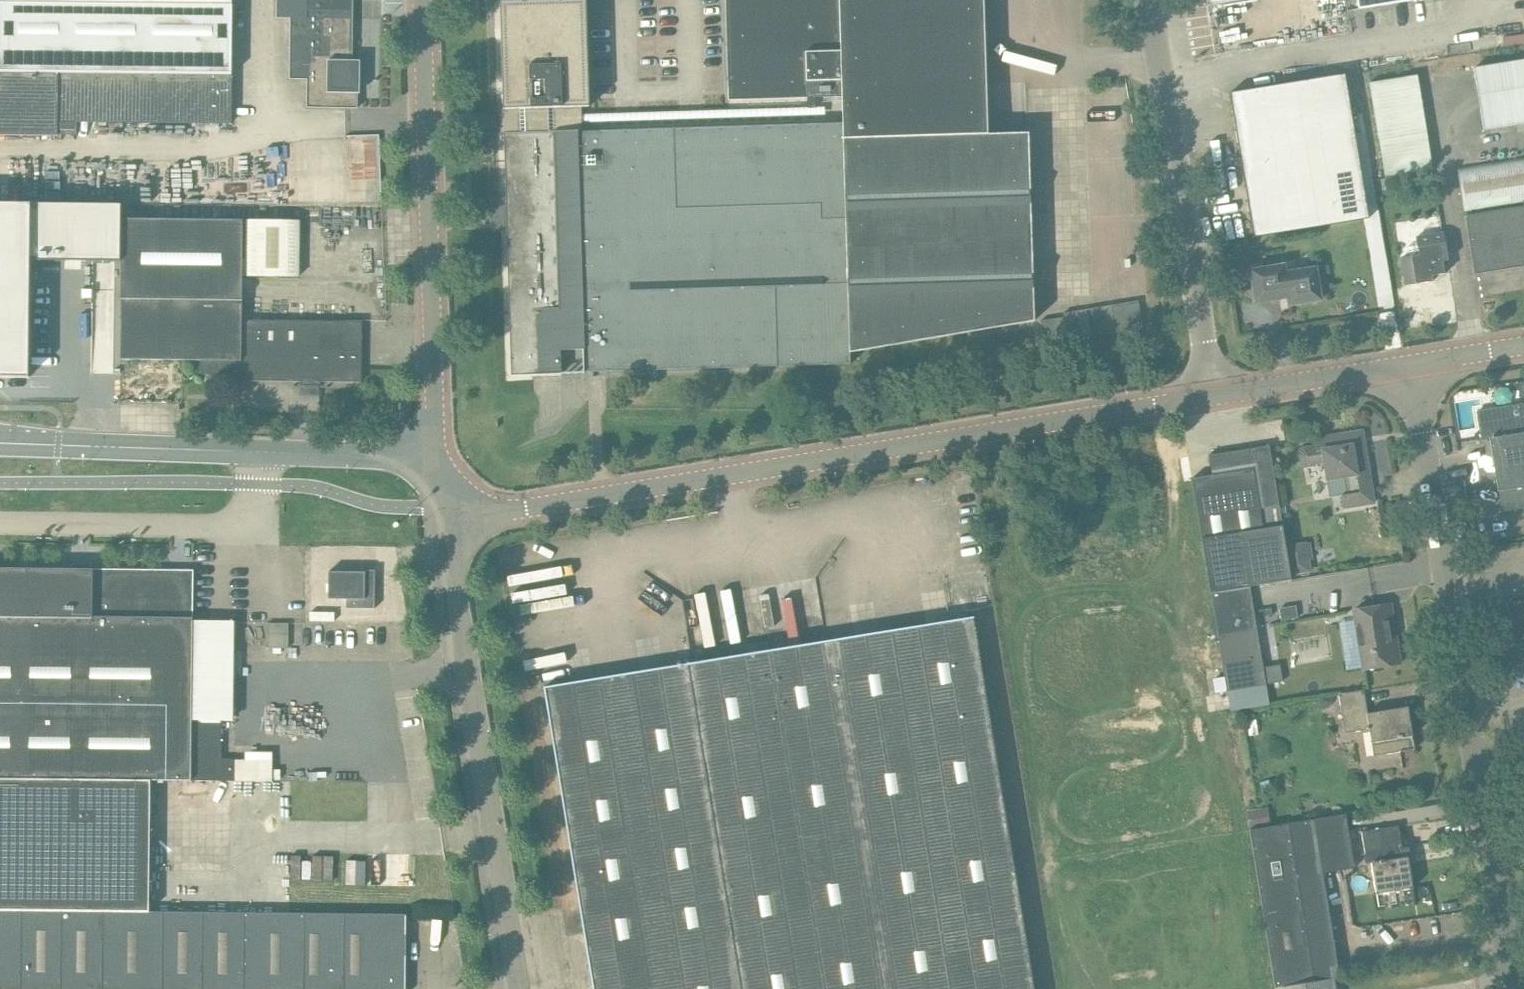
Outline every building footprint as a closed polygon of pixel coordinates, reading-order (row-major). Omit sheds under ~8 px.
[(353,0),(277,0),(276,18),(290,18),(290,48),(295,48),(295,55),(290,55),(290,79),(307,79),(307,107),(359,108),(359,63),(352,63),(353,0)] [(578,131),(578,106),(589,106),(586,0),(526,0),(500,1),(504,133),(578,131)] [(624,371),(851,364),(850,352),(1034,321),(1031,217),(998,218),(997,214),(994,211),(990,211),(984,0),(726,0),(729,99),(842,96),(843,123),(618,130),(624,371)] [(1358,9),(1411,0),(1357,0),(1358,9)] [(1,2),(0,72),(0,135),(57,136),(57,134),(77,135),(77,122),(231,123),(232,5),(1,2)] [(1474,68),(1484,129),(1523,123),(1523,60),(1474,68)] [(1229,93),(1241,165),(1258,162),(1324,151),(1356,146),(1344,74),(1229,93)] [(1426,129),(1378,137),(1385,178),(1433,170),(1426,129)] [(618,130),(578,131),(504,133),(506,205),(514,205),(514,214),(509,214),(509,229),(507,229),(511,375),(562,373),(561,349),(583,349),(583,371),(582,371),(583,373),(584,373),(584,372),(624,371),(618,130)] [(1336,223),(1368,218),(1356,146),(1324,151),(1336,223)] [(1336,223),(1324,151),(1258,162),(1241,165),(1253,237),(1269,234),(1336,223)] [(1457,168),(1464,212),(1523,202),(1523,205),(1465,215),(1475,274),(1523,266),(1523,157),(1457,168)] [(123,218),(123,202),(0,201),(0,377),(29,377),(31,260),(121,261),(123,218)] [(243,219),(123,218),(121,261),(120,359),(201,360),(201,374),(221,374),(222,360),(241,360),(240,380),(361,381),(362,321),(242,319),(242,275),(299,276),(299,220),(247,219),(246,259),(242,259),(243,219)] [(1445,240),(1444,232),(1416,237),(1417,245),(1408,246),(1409,256),(1401,257),(1405,285),(1433,281),(1432,275),(1445,273),(1442,261),(1448,260),(1445,240)] [(1285,272),(1283,265),(1251,270),(1256,301),(1280,298),(1279,296),(1287,295),(1289,304),(1320,299),(1315,267),(1285,272)] [(1138,301),(1112,305),(1116,332),(1143,328),(1138,301)] [(1100,307),(1087,309),(1092,336),(1105,334),(1100,307)] [(1076,311),(1064,313),(1068,340),(1081,338),(1076,311)] [(1054,319),(1041,321),(1045,344),(1058,342),(1054,319)] [(1477,411),(1480,431),(1488,430),(1501,511),(1523,507),(1523,404),(1477,411)] [(1322,466),(1325,481),(1344,478),(1347,494),(1341,495),(1343,508),(1374,502),(1362,430),(1314,438),(1315,443),(1304,445),(1302,447),(1298,450),(1296,455),(1296,460),(1297,464),(1300,467),(1304,469),(1322,466)] [(1211,475),(1192,478),(1209,592),(1249,585),(1291,579),(1282,525),(1269,445),(1208,455),(1211,475)] [(1298,543),(1286,545),(1291,574),(1311,571),(1309,560),(1301,562),(1298,543)] [(150,790),(151,778),(274,780),(274,758),(221,758),(222,720),(233,721),(234,621),(193,620),(193,570),(0,567),(0,789),(150,790)] [(375,570),(364,569),(364,571),(328,571),(328,598),(347,599),(347,608),(375,608),(375,570)] [(1249,585),(1209,592),(1226,692),(1265,685),(1249,585)] [(1508,603),(1511,626),(1507,626),(1510,644),(1523,642),(1523,600),(1508,603)] [(1400,663),(1391,603),(1353,609),(1362,669),(1400,663)] [(1296,604),(1279,607),(1281,621),(1298,617),(1296,604)] [(974,617),(544,687),(594,988),(1034,988),(974,617)] [(1215,626),(1204,627),(1206,640),(1217,638),(1215,626)] [(1366,713),(1362,689),(1339,693),(1345,732),(1369,728),(1373,755),(1414,749),(1408,706),(1366,713)] [(1331,694),(1318,696),(1320,709),(1328,708),(1332,702),(1331,694)] [(0,789),(0,909),(22,909),(103,910),(149,910),(150,790),(0,789)] [(1268,806),(1247,809),(1250,829),(1271,826),(1268,806)] [(1248,830),(1274,988),(1334,978),(1339,977),(1322,872),(1354,866),(1346,814),(1289,823),(1248,830)] [(1403,857),(1398,825),(1362,831),(1365,853),(1370,853),(1376,894),(1413,887),(1408,856),(1403,857)] [(406,914),(0,910),(0,988),(405,988),(406,914)] [(1334,978),(1274,988),(1336,988),(1334,978)]
